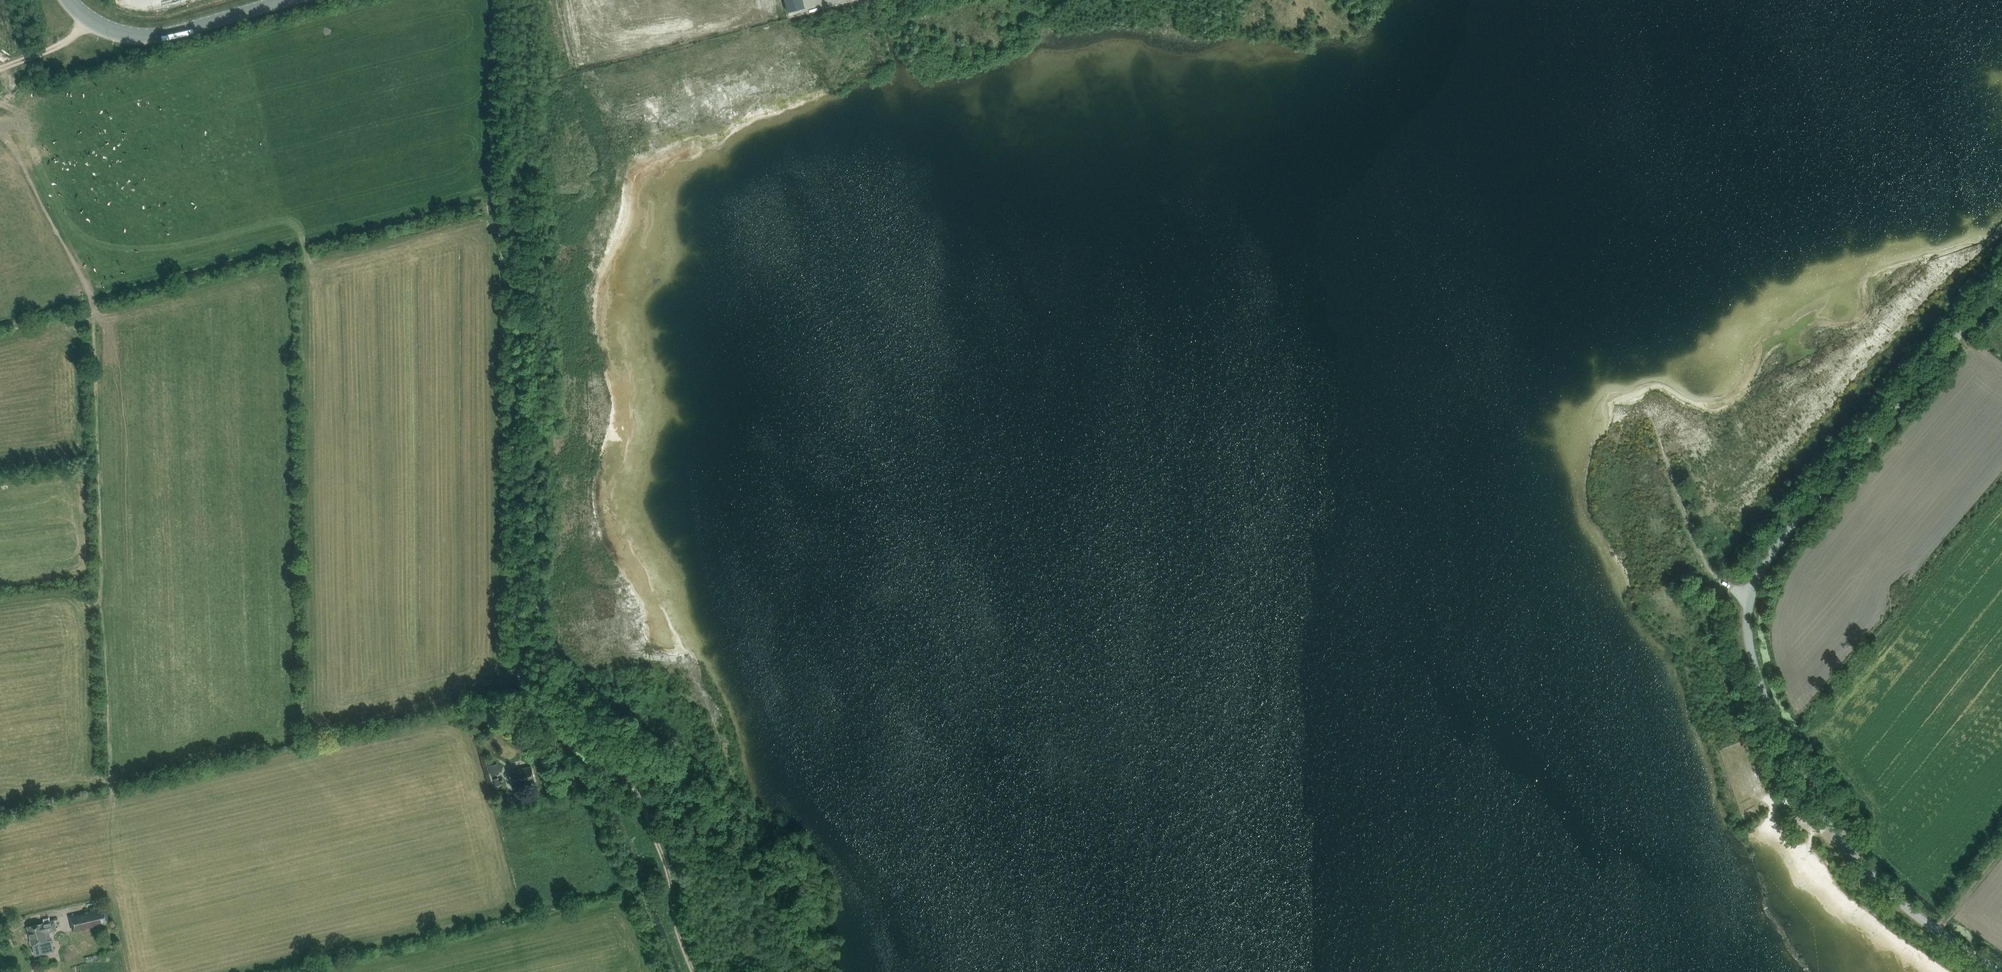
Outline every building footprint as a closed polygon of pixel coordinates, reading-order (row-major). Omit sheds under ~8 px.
[(513,772),(516,786),(538,781),(535,767),(513,772)] [(108,923),(105,909),(77,916),(80,930),(108,923)] [(56,929),(54,921),(28,927),(31,945),(39,943),(42,954),(54,952),(51,940),(47,941),(44,931),(56,929)] [(110,960),(108,952),(102,953),(104,961),(110,960)]
